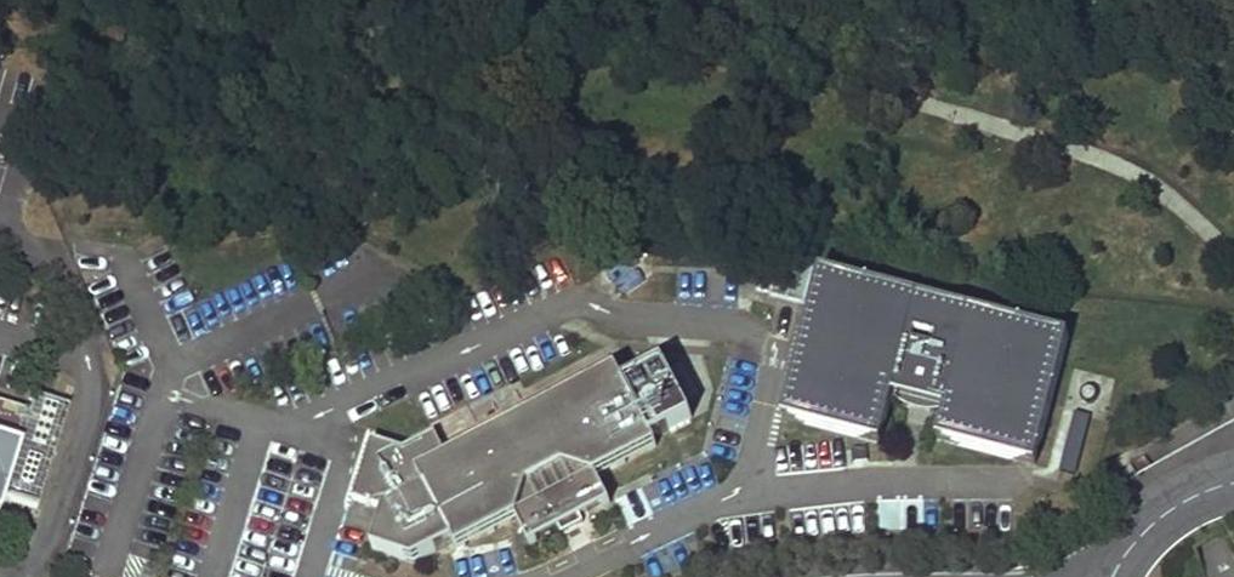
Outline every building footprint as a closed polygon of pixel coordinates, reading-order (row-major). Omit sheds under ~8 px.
[(1070,335),(971,309),(959,356),(937,350),(907,343),(910,331),(920,295),(821,269),(782,415),(881,441),(893,393),(945,407),(937,437),(1035,464),(1070,335)] [(971,309),(920,295),(910,331),(940,339),(937,350),(959,356),(971,309)] [(405,450),(373,440),(353,501),(386,512),(374,552),(415,565),(454,545),(458,552),(517,521),(531,547),(560,532),(562,535),(584,524),(583,520),(611,505),(598,480),(658,448),(654,442),(693,421),(665,366),(627,387),(618,372),(449,460),(435,434),(405,450)] [(0,406),(0,502),(1,498),(36,508),(68,407),(33,397),(28,414),(0,406)]
